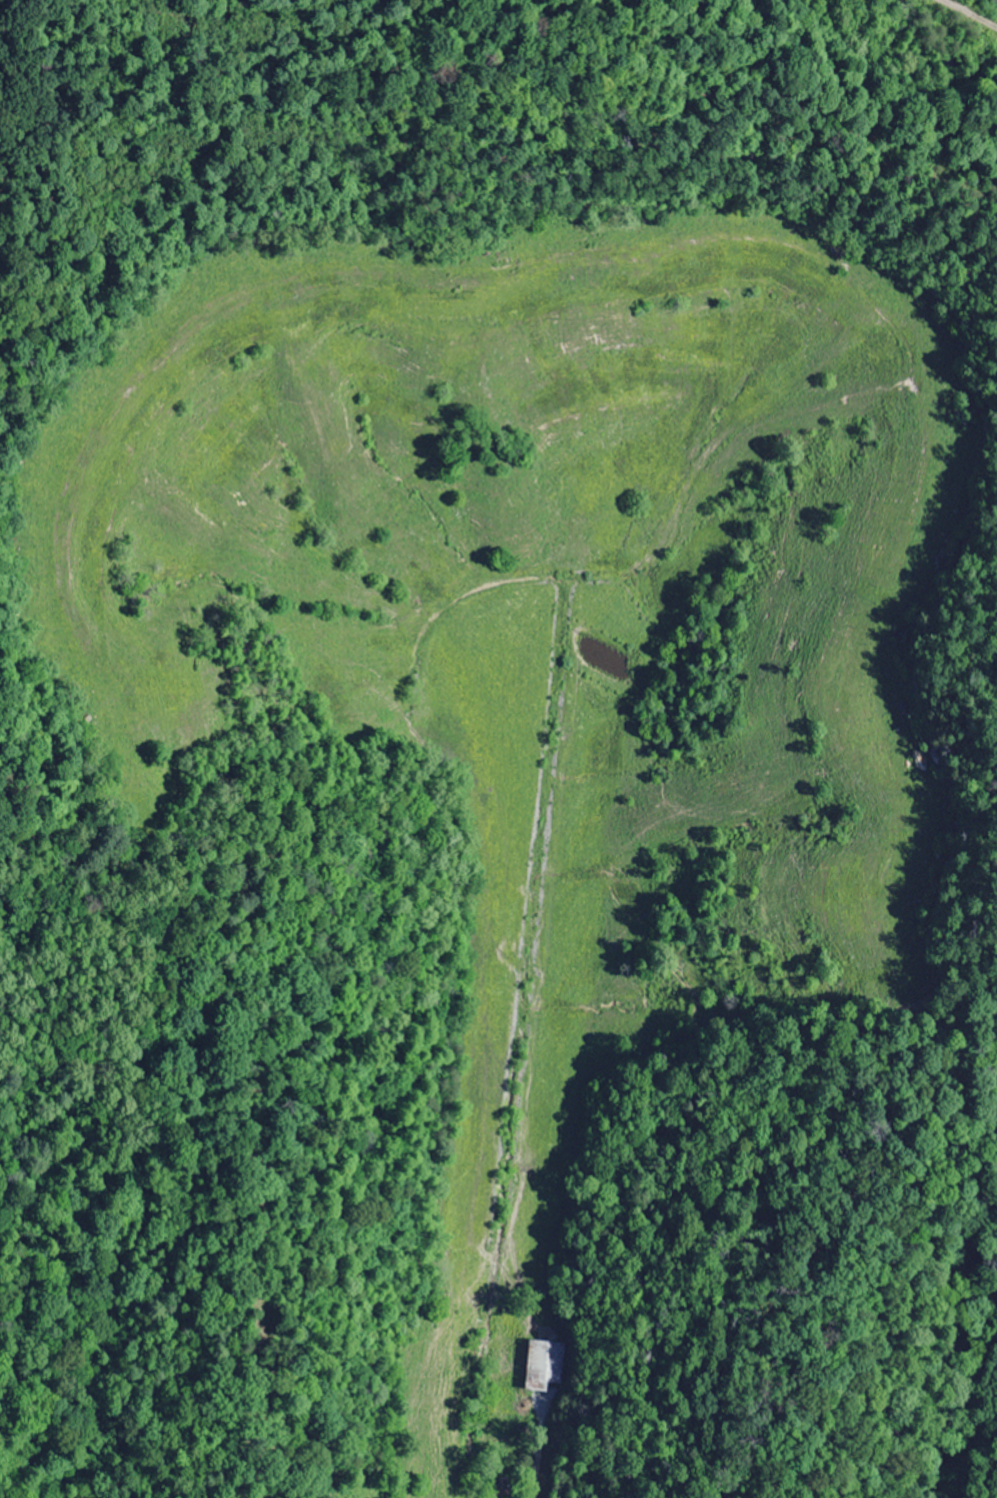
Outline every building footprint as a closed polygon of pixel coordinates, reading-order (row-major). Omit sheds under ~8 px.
[(564,1342),(525,1339),(522,1380),(562,1382),(564,1342)]
